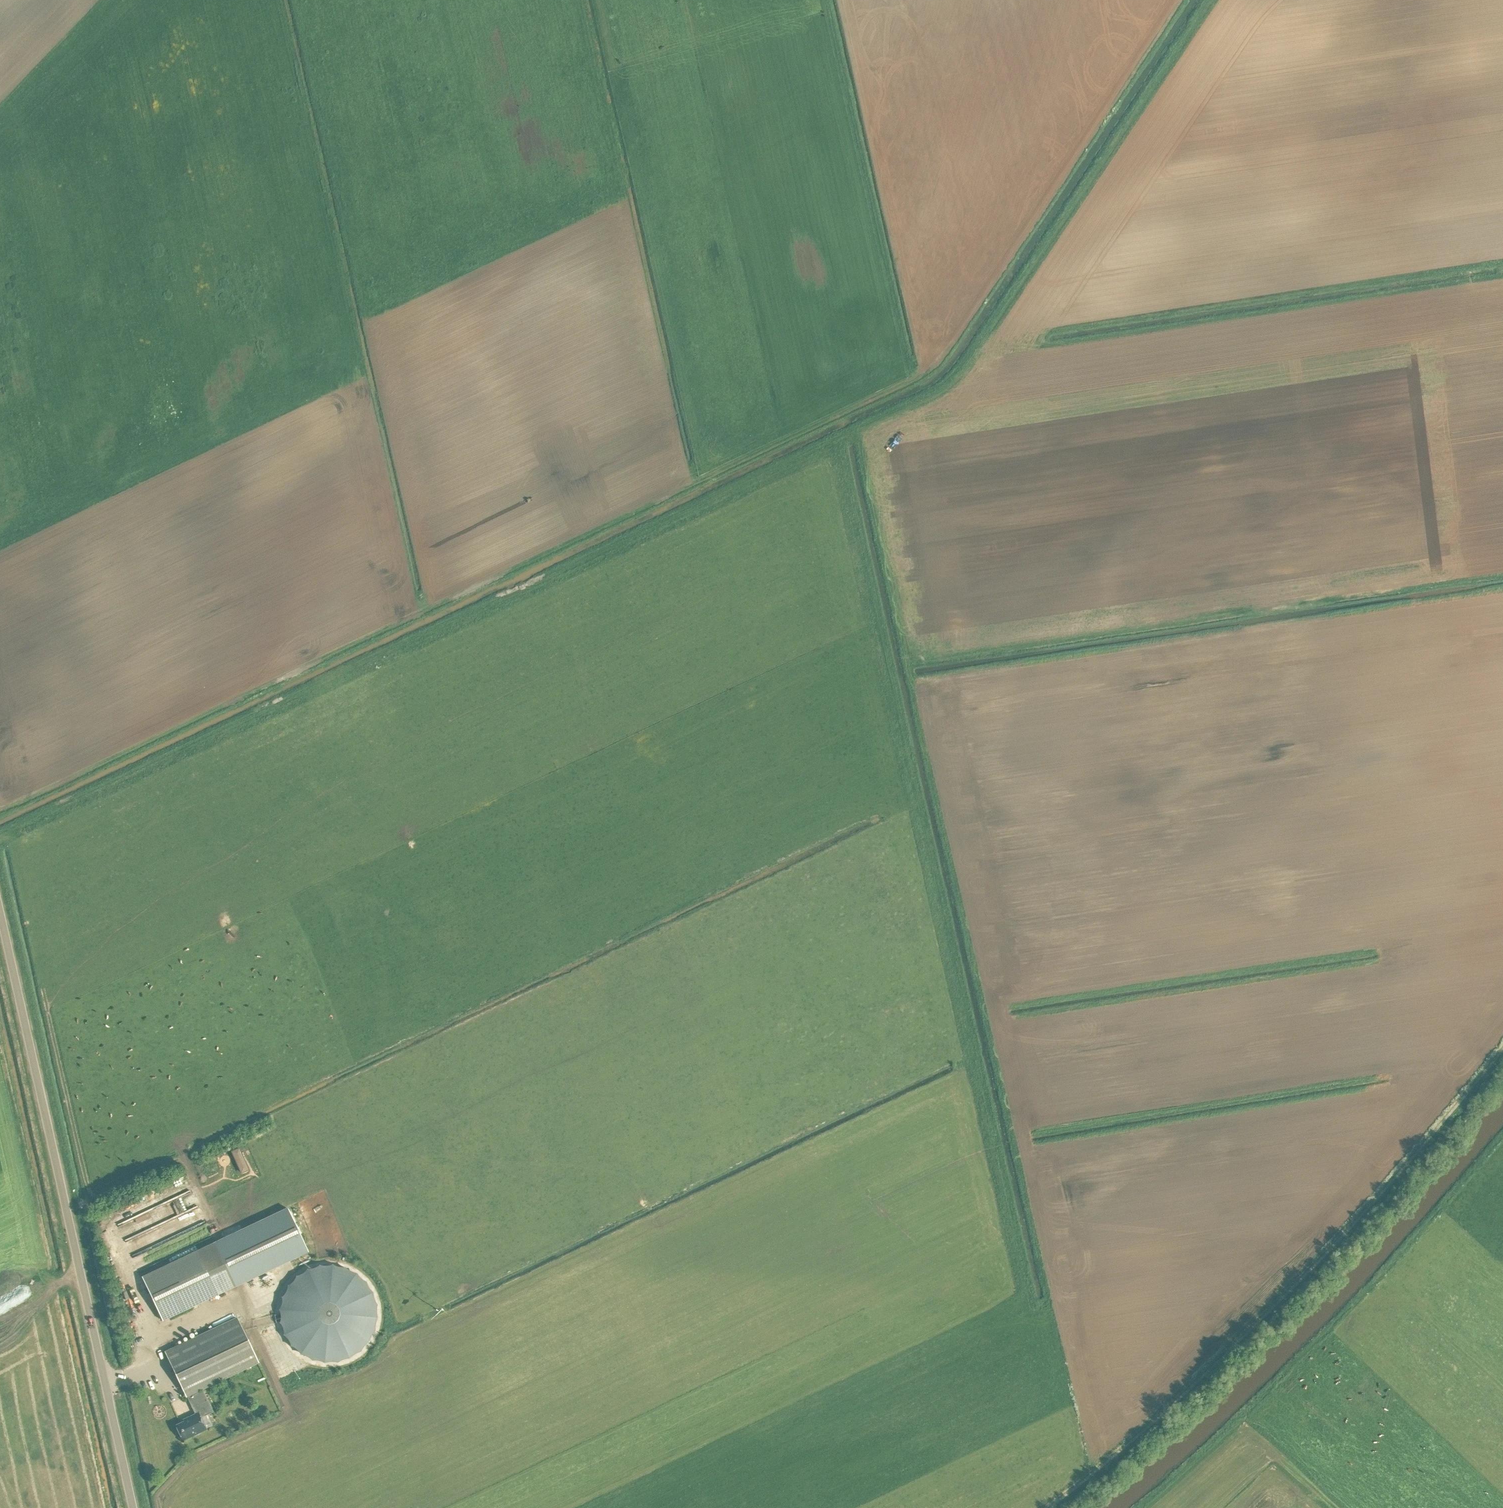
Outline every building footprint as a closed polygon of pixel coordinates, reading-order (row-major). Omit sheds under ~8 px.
[(168,1183),(173,1196),(186,1191),(181,1178),(168,1183)] [(308,1252),(287,1209),(215,1243),(236,1286),(308,1252)] [(171,1219),(171,1230),(188,1230),(188,1218),(171,1219)] [(163,1321),(236,1286),(215,1243),(142,1277),(163,1321)] [(287,1305),(292,1341),(305,1352),(324,1359),(325,1360),(329,1355),(338,1354),(340,1355),(344,1350),(346,1362),(349,1358),(348,1353),(354,1352),(355,1353),(370,1352),(383,1315),(381,1301),(377,1298),(371,1299),(354,1293),(351,1302),(348,1302),(346,1305),(335,1306),(328,1300),(326,1288),(330,1284),(320,1277),(302,1279),(291,1293),(287,1305)] [(186,1396),(258,1362),(238,1319),(165,1353),(186,1396)] [(183,1441),(206,1430),(201,1418),(213,1412),(203,1391),(188,1398),(195,1414),(188,1417),(189,1419),(176,1426),(183,1441)]
